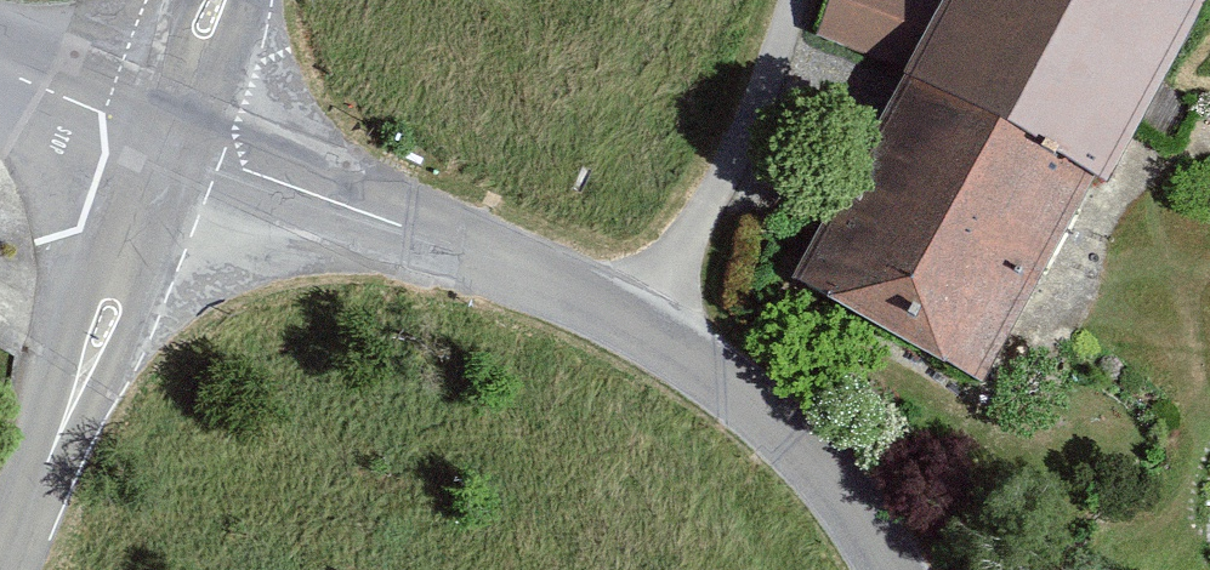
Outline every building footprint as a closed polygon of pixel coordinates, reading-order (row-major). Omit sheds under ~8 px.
[(992,0),(856,0),(848,22),(968,64),(978,45),(992,0)] [(978,45),(1167,152),(1209,76),(1209,0),(992,0),(978,45)] [(1167,152),(978,45),(968,64),(861,249),(1049,357),(1167,152)]
